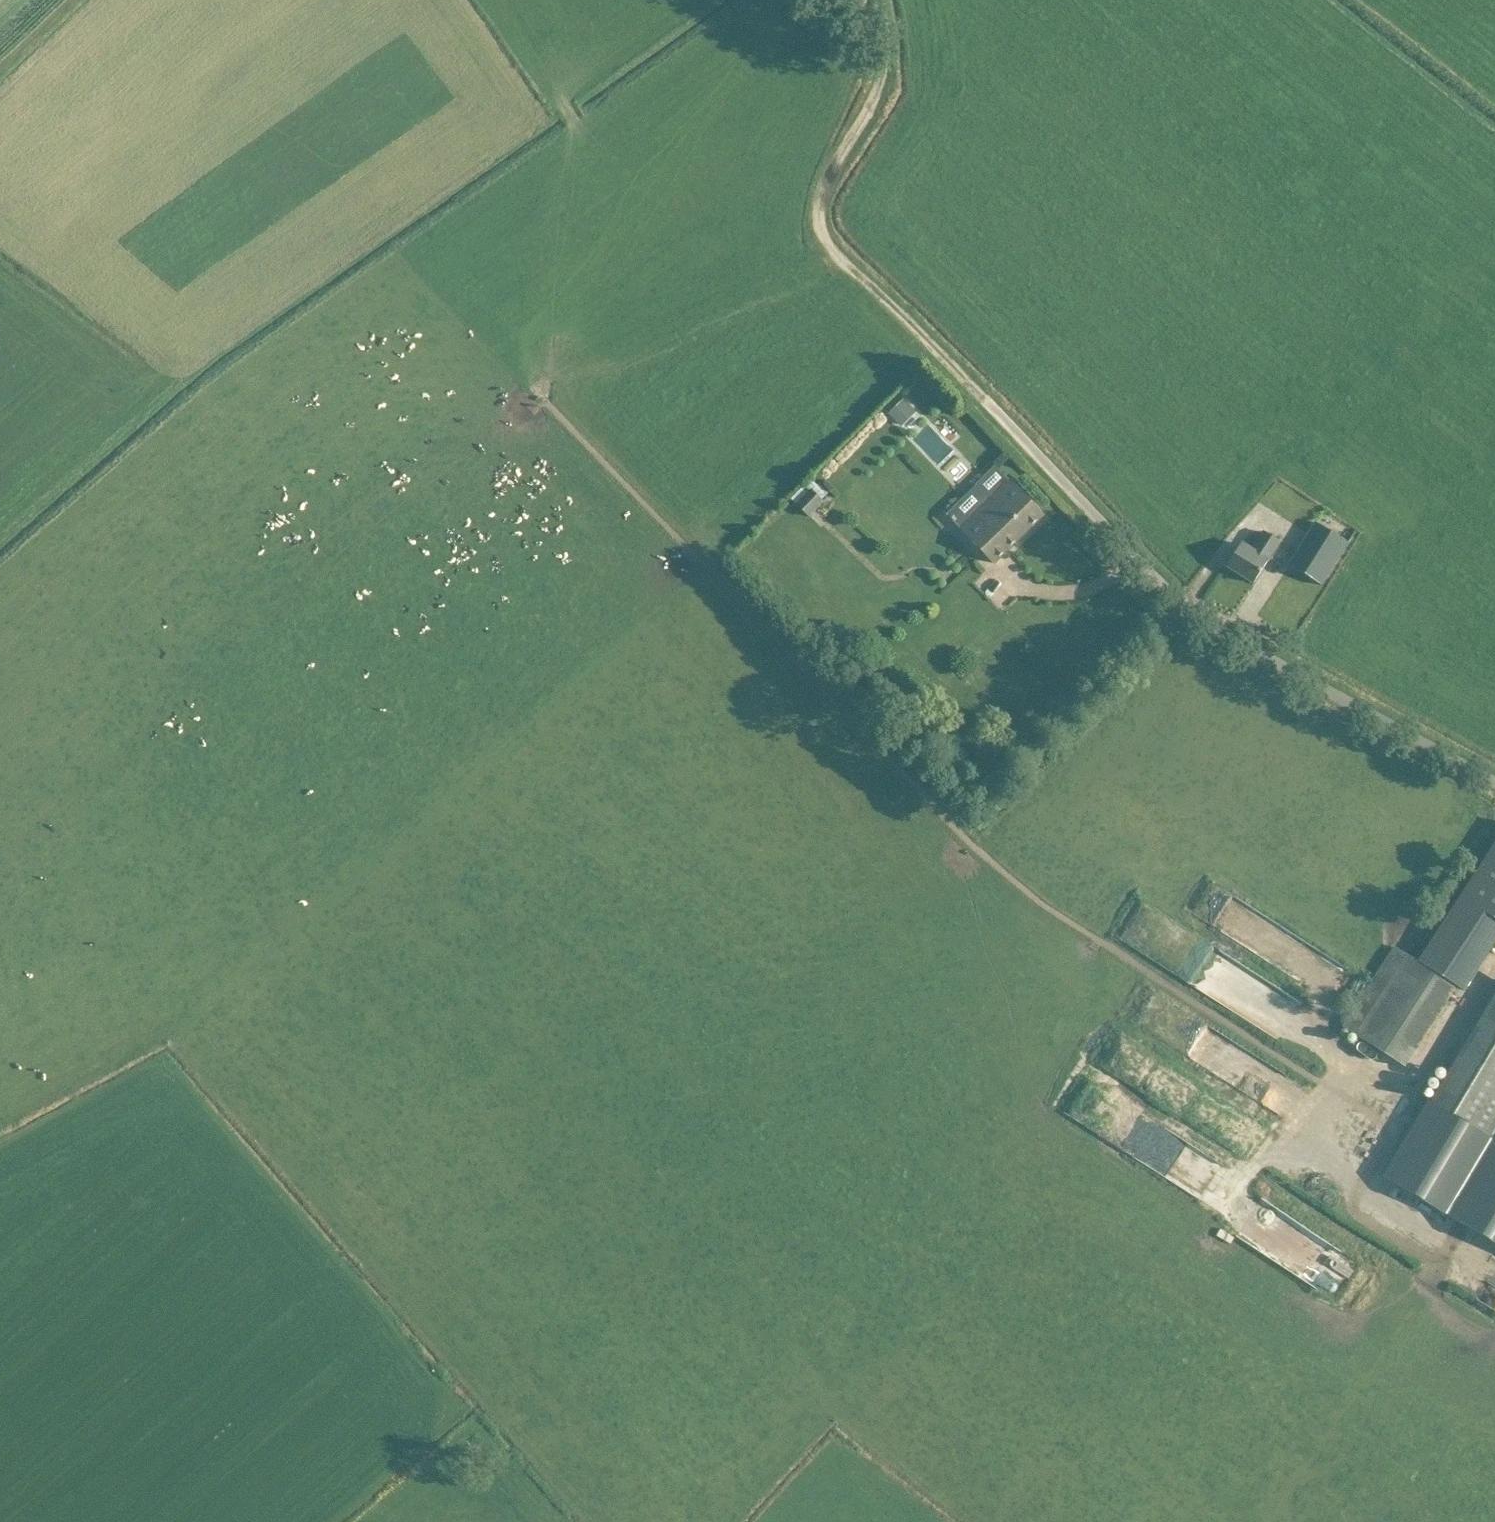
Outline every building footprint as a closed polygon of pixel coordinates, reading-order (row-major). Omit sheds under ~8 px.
[(903,398),(889,412),(902,425),(916,411),(903,398)] [(988,497),(959,526),(995,563),(1030,529),(1044,515),(1008,478),(1008,479),(1007,479),(995,466),(976,484),(988,497)] [(825,502),(823,500),(811,490),(797,505),(811,518),(825,502)] [(1322,585),(1333,568),(1349,543),(1316,522),(1300,547),(1290,565),(1322,585)] [(1254,583),(1265,566),(1269,561),(1268,560),(1280,541),(1265,532),(1253,551),(1243,544),(1228,566),(1254,583)] [(1458,986),(1466,991),(1494,944),(1494,846),(1420,962),(1458,986)] [(1210,897),(1228,911),(1238,899),(1220,885),(1210,897)] [(1420,962),(1397,947),(1345,1028),(1406,1067),(1458,986),(1420,962)] [(1385,1178),(1395,1185),(1494,1244),(1494,996),(1445,1079),(1430,1103),(1385,1178)]
